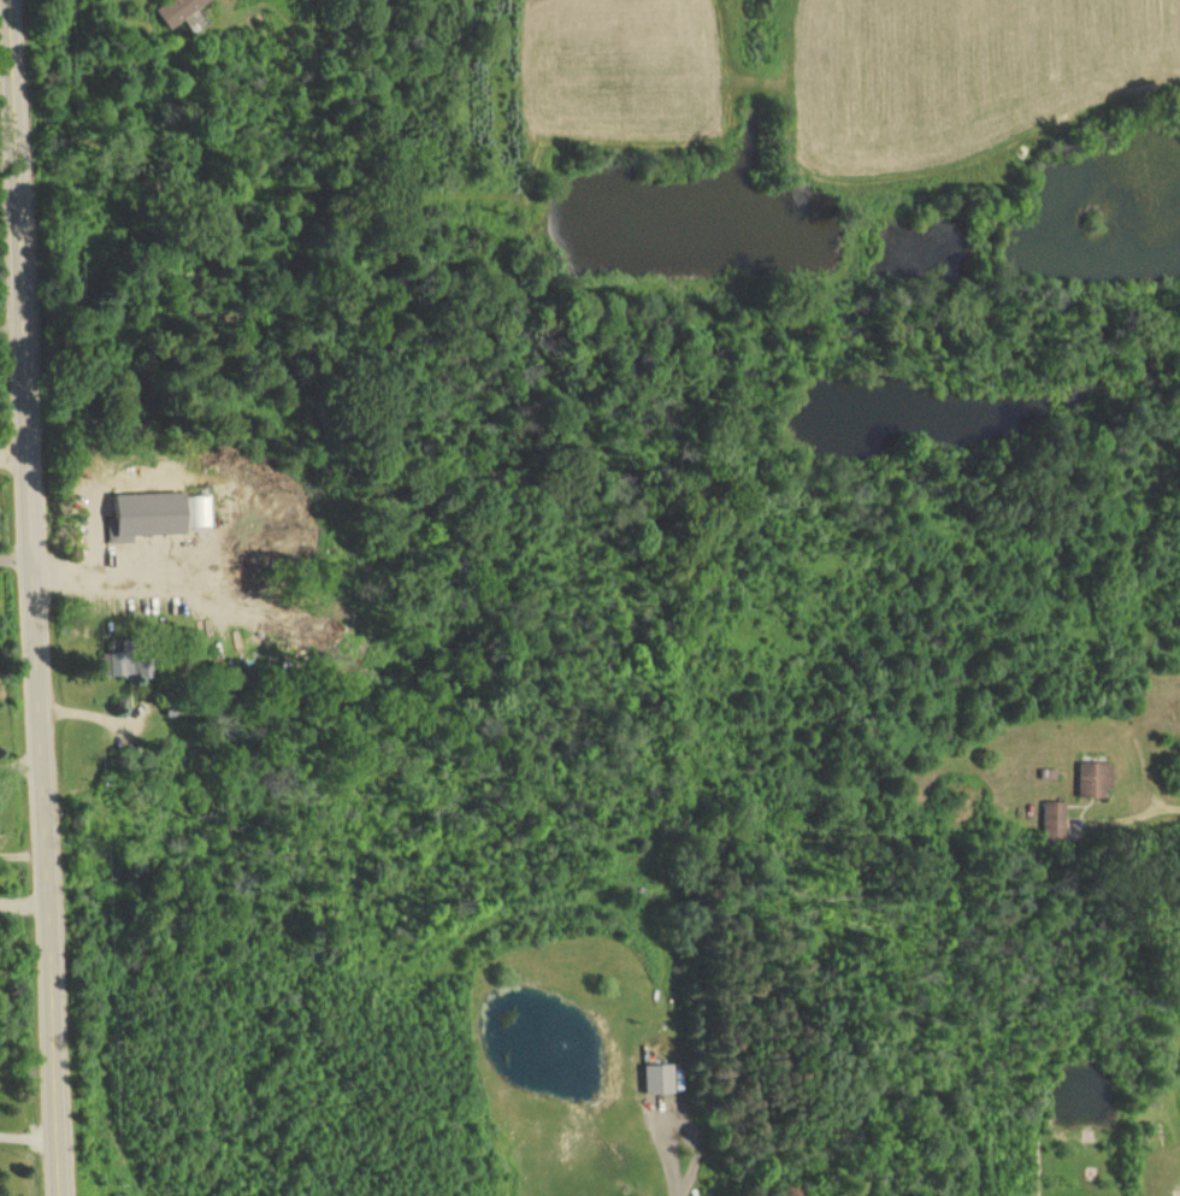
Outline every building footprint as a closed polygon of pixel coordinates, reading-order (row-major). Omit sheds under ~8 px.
[(168,28),(181,18),(190,29),(203,19),(194,9),(206,0),(167,0),(154,10),(168,28)] [(207,494),(182,495),(182,491),(114,493),(115,522),(106,522),(107,543),(132,542),(132,535),(186,533),(185,525),(208,525),(207,494)] [(109,675),(137,674),(137,676),(151,676),(150,658),(131,659),(131,651),(108,651),(109,675)] [(1077,797),(1108,797),(1109,762),(1077,762),(1077,797)] [(1040,839),(1063,840),(1064,802),(1040,801),(1040,839)] [(644,1093),(672,1093),(671,1064),(643,1064),(644,1093)]
